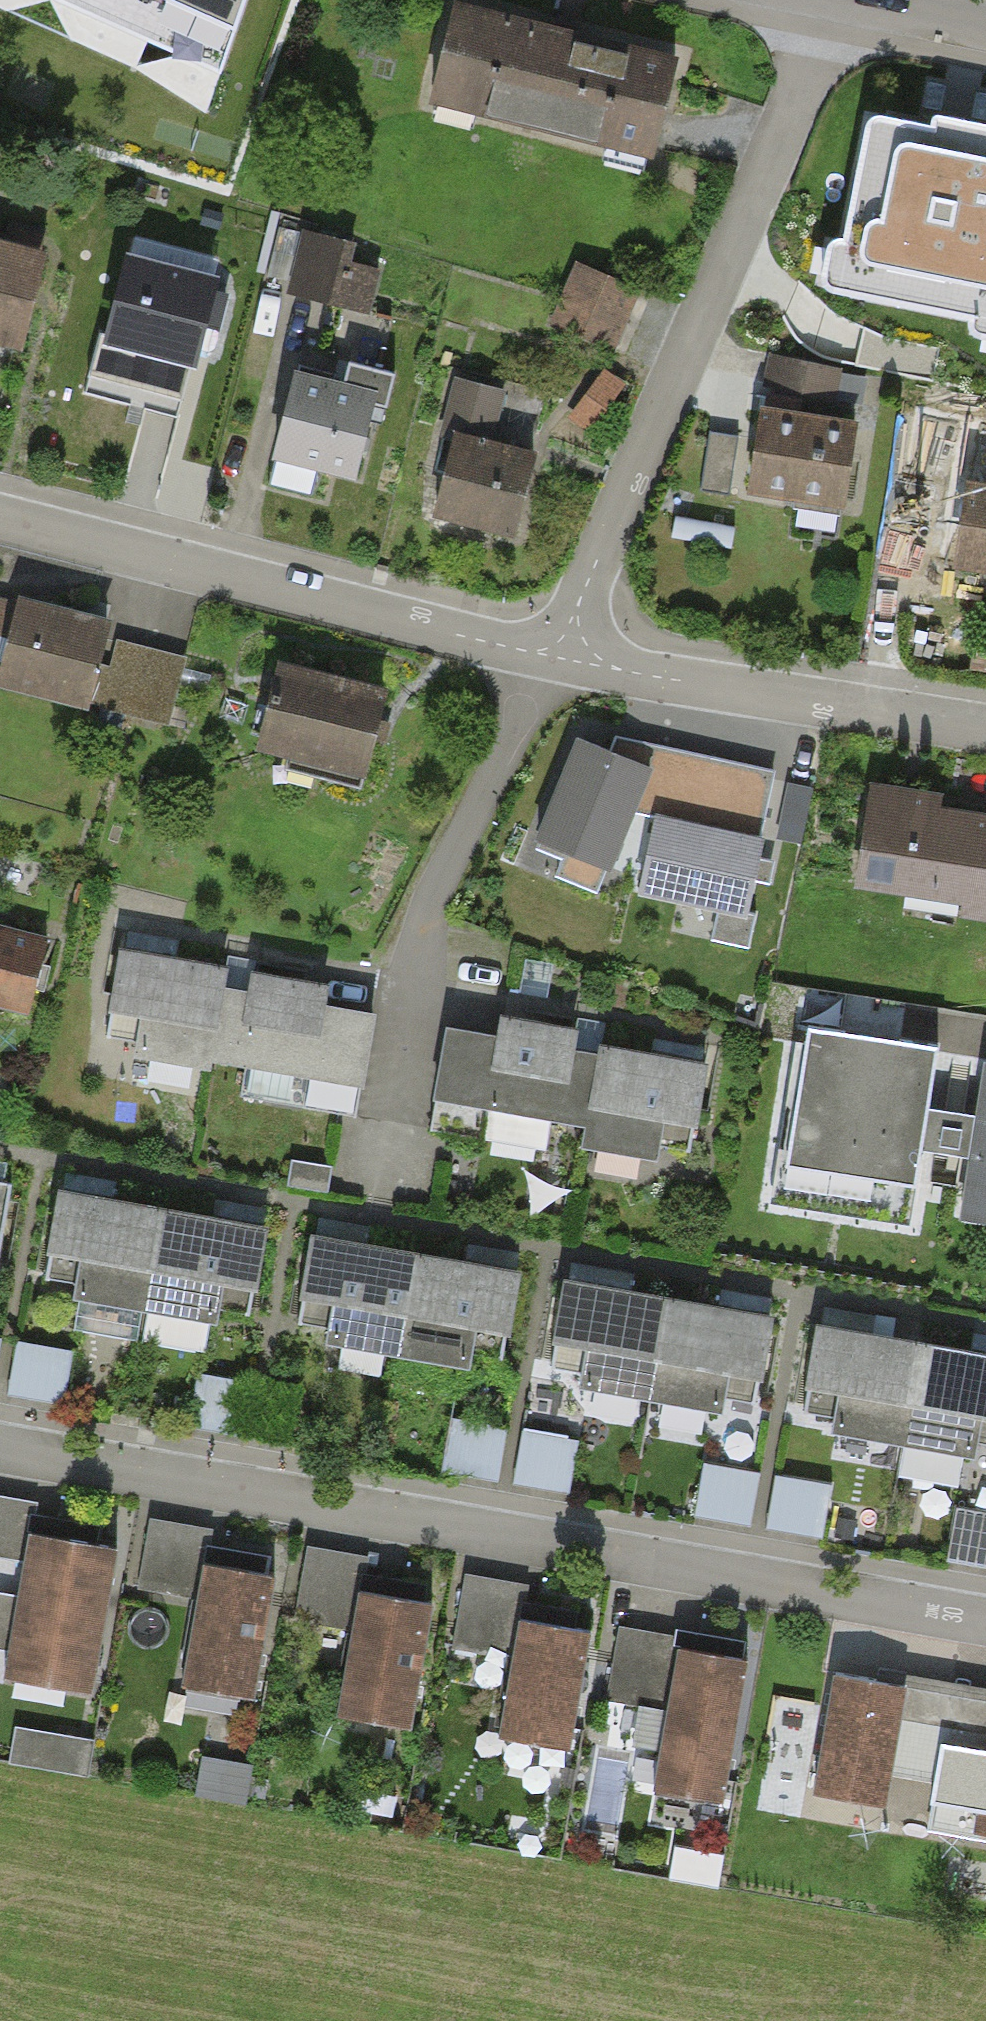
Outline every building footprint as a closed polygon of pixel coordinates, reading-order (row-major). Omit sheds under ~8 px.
[(221,73),(247,0),(59,0),(221,73)] [(675,65),(449,8),(423,108),(650,165),(675,65)] [(867,112),(833,288),(985,318),(985,136),(867,112)] [(350,249),(276,231),(263,288),(369,314),(378,278),(345,270),(350,249)] [(0,247),(0,351),(21,356),(45,258),(0,247)] [(216,287),(119,264),(99,351),(195,374),(216,287)] [(636,294),(574,269),(548,333),(610,358),(636,294)] [(772,300),(757,387),(836,400),(850,313),(772,300)] [(432,439),(448,443),(429,520),(512,539),(530,462),(493,453),(507,395),(445,381),(432,439)] [(376,403),(288,382),(268,467),(356,488),(376,403)] [(757,406),(743,495),(842,512),(857,423),(757,406)] [(947,570),(985,577),(985,429),(971,427),(947,570)] [(13,607),(0,668),(0,693),(164,729),(179,660),(108,645),(111,628),(13,607)] [(381,696),(270,672),(251,755),(362,780),(381,696)] [(577,739),(534,845),(612,875),(635,814),(655,820),(641,897),(747,922),(776,771),(613,737),(607,751),(577,739)] [(804,836),(815,773),(780,767),(769,830),(804,836)] [(863,787),(854,888),(952,897),(951,918),(985,921),(985,813),(934,808),(935,793),(863,787)] [(0,928),(0,1002),(26,1008),(41,936),(0,928)] [(223,967),(114,949),(96,1057),(204,1075),(223,967)] [(223,967),(204,1075),(303,1092),(299,1114),(353,1123),(371,1017),(318,1007),(322,984),(223,967)] [(425,1123),(579,1150),(599,1033),(493,1014),(489,1039),(441,1031),(425,1123)] [(981,1055),(973,1110),(928,1103),(937,1045),(812,1025),(785,1200),(908,1219),(920,1146),(968,1154),(957,1222),(985,1226),(985,1056),(981,1055)] [(599,1033),(579,1150),(689,1169),(710,1052),(599,1033)] [(0,1184),(0,1238),(9,1186),(0,1184)] [(158,1211),(52,1193),(35,1292),(141,1311),(158,1211)] [(263,1230),(158,1211),(141,1311),(246,1329),(263,1230)] [(409,1256),(304,1238),(286,1337),(392,1355),(409,1256)] [(515,1274),(409,1256),(392,1355),(497,1373),(515,1274)] [(663,1298),(557,1280),(540,1379),(646,1397),(663,1298)] [(768,1316),(663,1298),(646,1397),(751,1415),(768,1316)] [(917,1341),(811,1323),(794,1422),(899,1441),(917,1341)] [(74,1348),(18,1338),(7,1393),(64,1403),(74,1348)] [(917,1341),(899,1441),(985,1455),(985,1353),(917,1341)] [(252,1378),(195,1368),(185,1422),(242,1433),(252,1378)] [(507,1424),(450,1414),(440,1468),(497,1479),(507,1424)] [(579,1435),(523,1425),(512,1479),(569,1490),(579,1435)] [(760,1469),(703,1459),(693,1514),(750,1524),(760,1469)] [(832,1483),(776,1472),(765,1527),(822,1537),(832,1483)] [(0,1501),(0,1565),(14,1567),(0,1646),(0,1676),(88,1691),(112,1550),(20,1534),(25,1505),(0,1501)] [(956,1502),(946,1557),(985,1564),(985,1508),(956,1502)] [(203,1531),(147,1521),(135,1592),(190,1601),(176,1682),(247,1694),(268,1573),(197,1561),(203,1531)] [(358,1560),(302,1551),(290,1621),(346,1631),(332,1711),(402,1723),(423,1602),(353,1590),(358,1560)] [(518,1589),(462,1579),(450,1650),(506,1659),(492,1740),(563,1752),(584,1631),(513,1619),(518,1589)] [(741,1652),(616,1631),(604,1699),(658,1709),(645,1785),(716,1798),(741,1652)] [(880,1682),(828,1673),(807,1794),(881,1807),(887,1774),(924,1780),(941,1680),(883,1670),(880,1682)] [(941,1680),(924,1780),(973,1789),(966,1830),(985,1833),(985,1687),(941,1680)] [(13,1758),(94,1761),(95,1723),(14,1720),(13,1758)]
